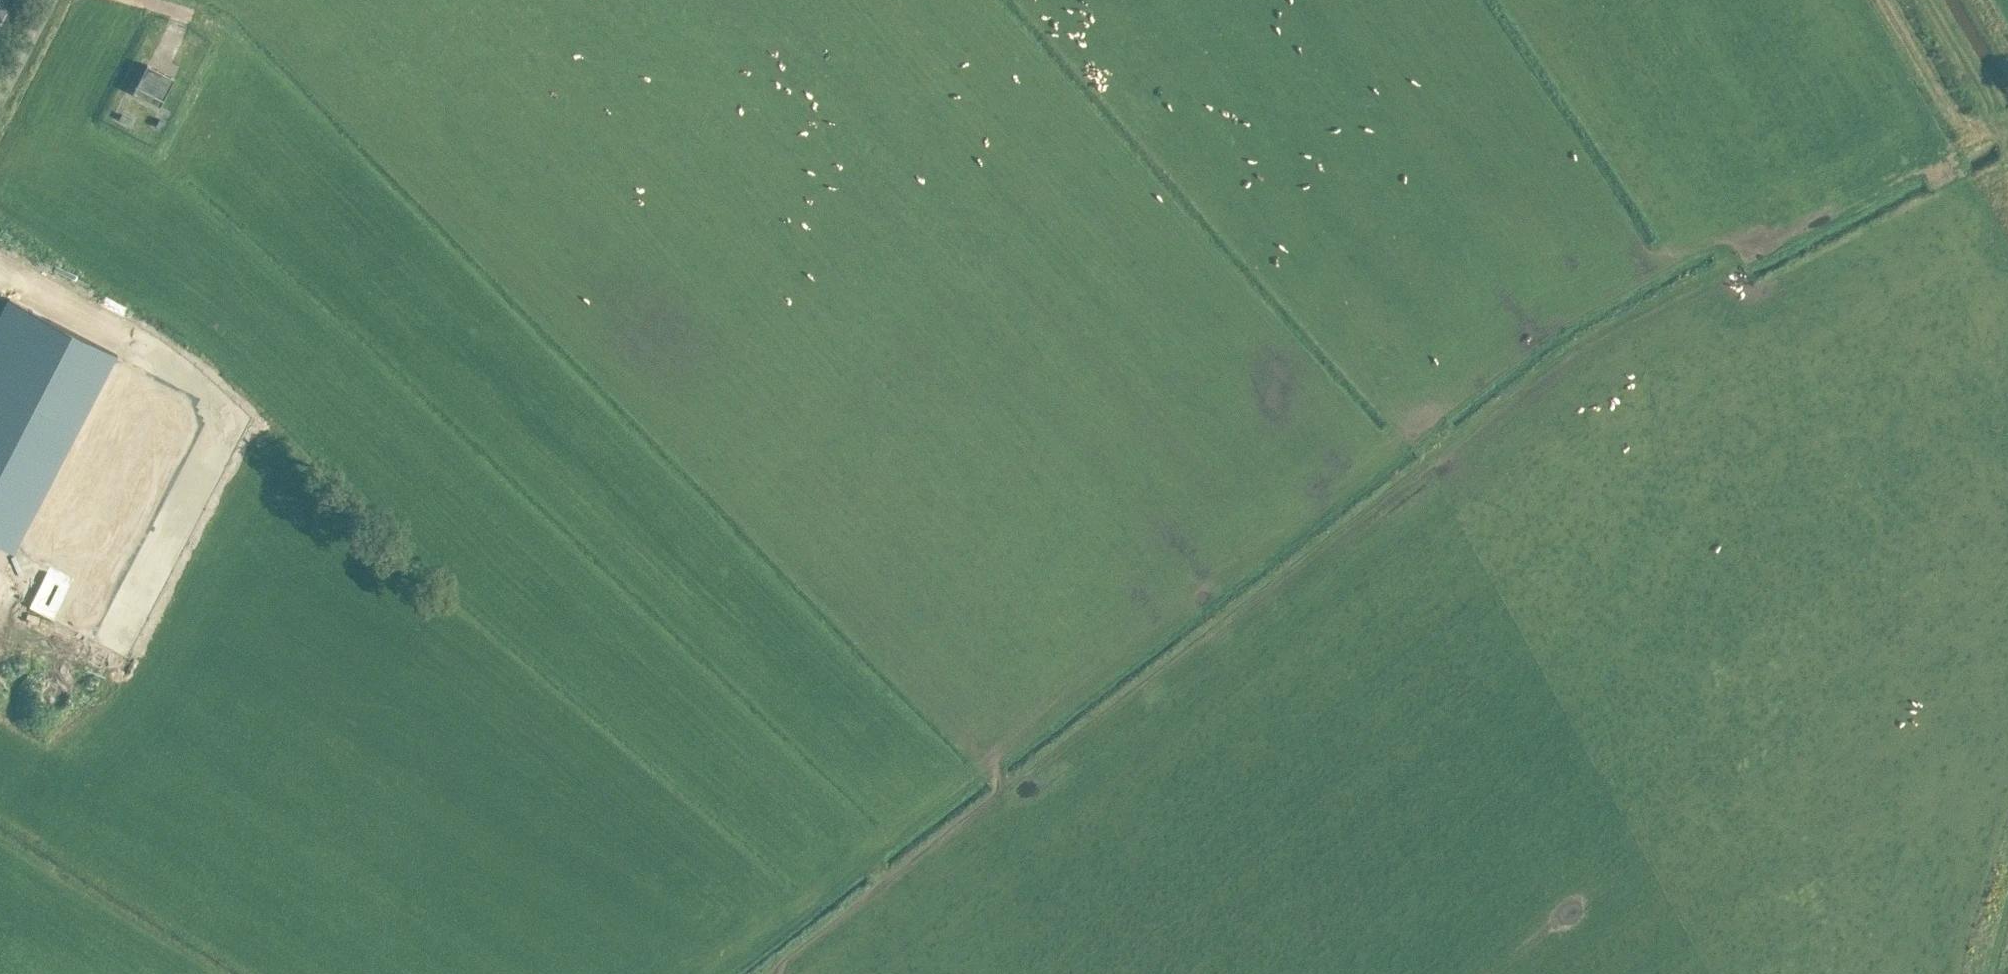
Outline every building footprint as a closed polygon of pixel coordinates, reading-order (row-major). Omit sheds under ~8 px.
[(160,105),(175,77),(148,63),(133,91),(160,105)] [(14,550),(117,353),(9,297),(0,315),(0,543),(14,550)]
